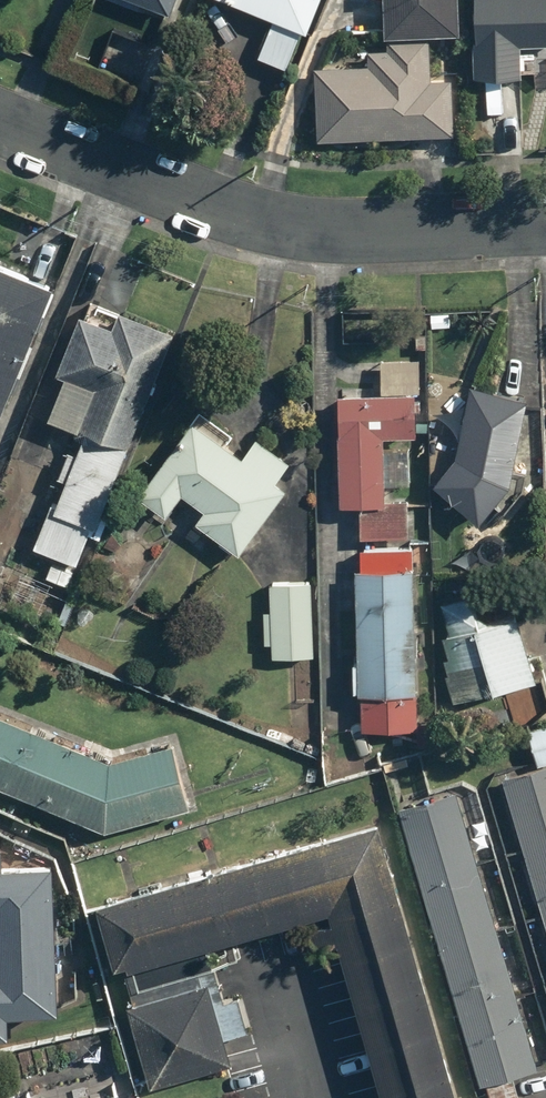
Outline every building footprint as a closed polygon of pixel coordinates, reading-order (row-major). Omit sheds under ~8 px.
[(175,14),(181,0),(139,0),(175,14)] [(274,17),(258,56),(287,67),(302,29),(313,33),(326,0),(231,0),(274,17)] [(387,32),(438,32),(463,32),(463,0),(387,0),(387,32)] [(473,76),(525,77),(526,40),(545,40),(545,0),(475,0),(473,76)] [(434,39),(387,39),(387,50),(346,50),(346,65),(321,65),(321,136),(458,135),(458,79),(434,79),(434,39)] [(0,260),(0,412),(4,414),(58,285),(0,260)] [(113,328),(83,316),(44,414),(87,431),(78,454),(70,451),(60,477),(72,482),(63,504),(55,501),(38,544),(86,563),(131,448),(177,333),(120,310),(113,328)] [(532,396),(473,383),(457,457),(434,485),(479,521),(514,478),(532,396)] [(383,394),(342,393),(338,504),(365,505),(364,534),(409,535),(410,497),(390,497),(390,480),(415,481),(418,396),(383,394)] [(235,435),(200,410),(141,492),(172,514),(184,496),(200,508),(190,522),(239,557),(288,488),(276,480),(291,459),(258,436),(243,457),(227,446),(235,435)] [(360,729),(417,730),(417,743),(437,743),(437,718),(417,718),(418,551),(361,551),(360,729)] [(273,583),(273,611),(266,611),(266,638),(272,638),(272,655),(313,655),(314,584),(273,583)] [(472,595),(435,603),(457,700),(538,681),(523,615),(479,625),(472,595)] [(0,713),(0,782),(108,828),(194,806),(178,744),(112,761),(0,713)] [(529,729),(541,766),(502,778),(545,920),(545,724),(529,729)] [(461,792),(398,812),(481,1085),(485,1084),(514,1075),(544,1066),(461,792)] [(388,823),(110,903),(129,969),(336,910),(391,1097),(467,1097),(388,823)] [(0,849),(0,1041),(14,1041),(15,1013),(57,1014),(60,865),(7,863),(8,849),(0,849)] [(228,1068),(204,988),(124,1011),(147,1091),(228,1068)] [(28,1095),(29,1097),(126,1097),(120,1074),(28,1095)]
